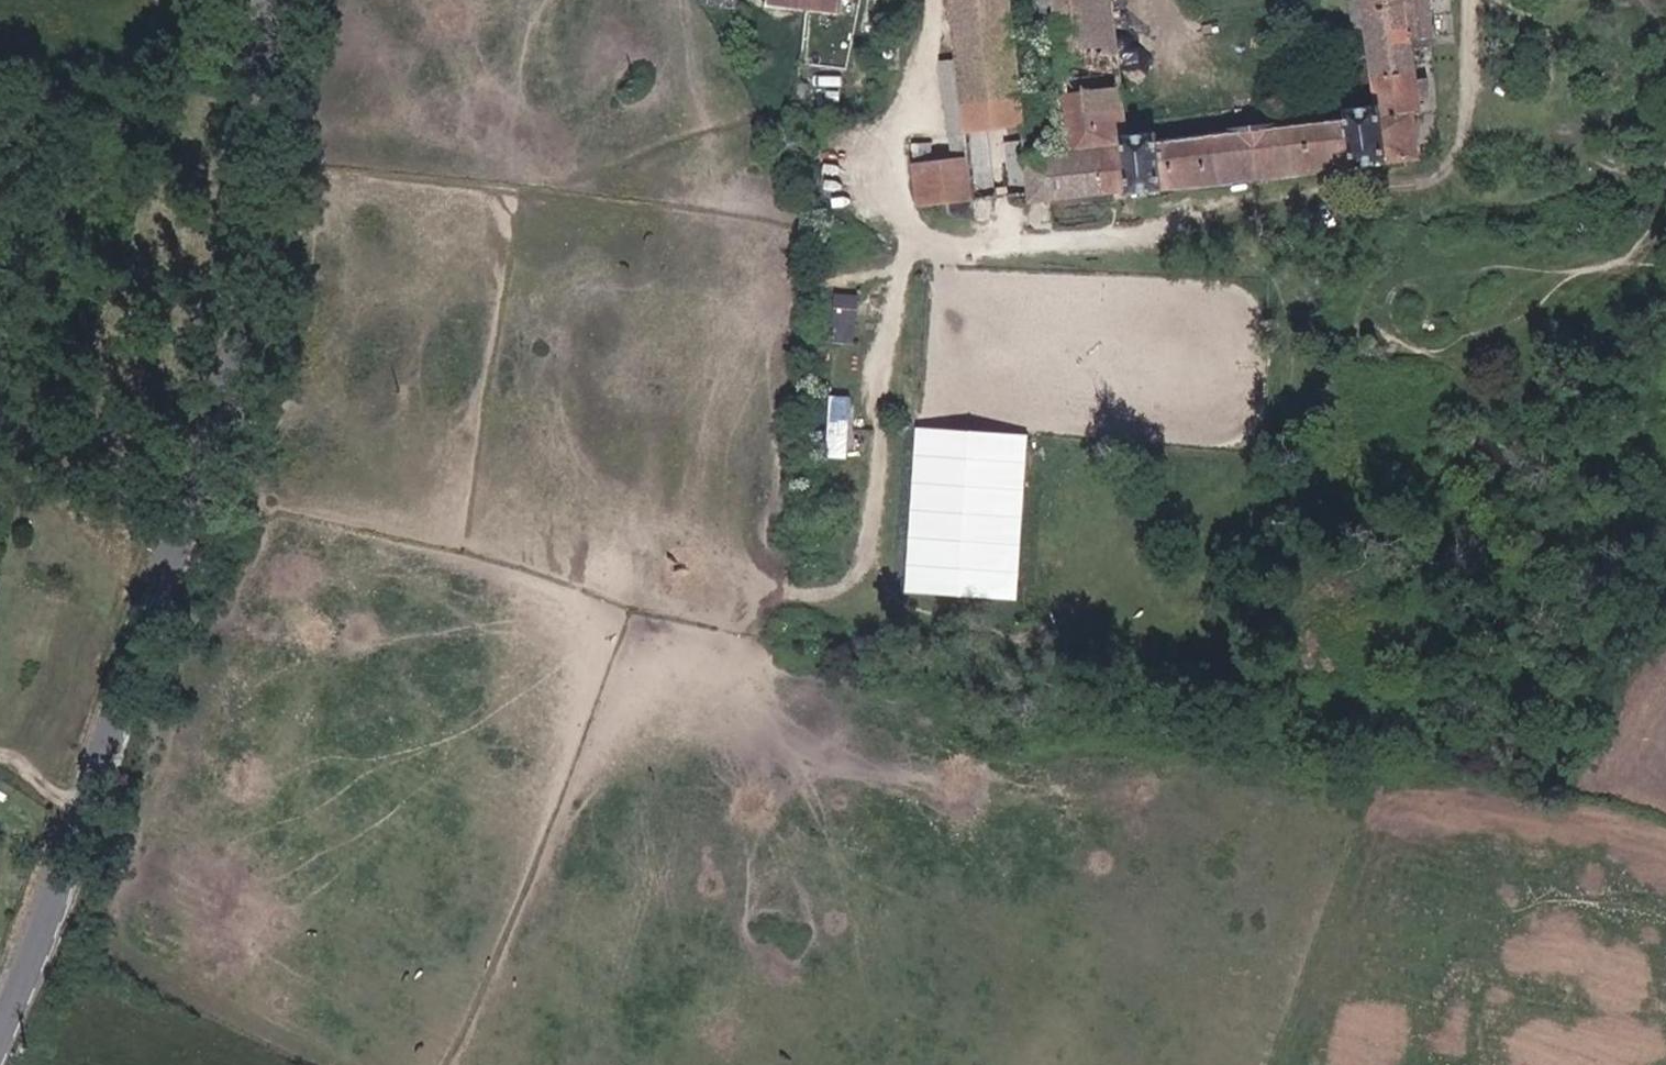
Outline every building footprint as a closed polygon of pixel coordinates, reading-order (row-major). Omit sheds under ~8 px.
[(789,16),(861,24),(862,11),(870,12),(871,0),(790,0),(789,16)] [(1033,164),(1016,0),(960,0),(978,172),(983,222),(1042,216),(1042,223),(1065,220),(1069,242),(1125,237),(1121,206),(1142,204),(1143,209),(1170,206),(1173,200),(1361,174),(1363,178),(1400,174),(1402,168),(1429,164),(1424,125),(1436,123),(1431,60),(1451,58),(1445,0),(1382,0),(1391,82),(1393,104),(1363,107),(1364,123),(1170,148),(1169,137),(1134,141),(1114,0),(1042,0),(1047,43),(1064,41),(1078,159),(1033,164)] [(1391,82),(1382,0),(1370,0),(1378,83),(1391,82)] [(930,228),(983,222),(978,172),(925,177),(930,228)] [(852,426),(854,396),(837,395),(836,425),(852,426)] [(908,592),(1021,599),(1031,432),(918,425),(908,592)]
